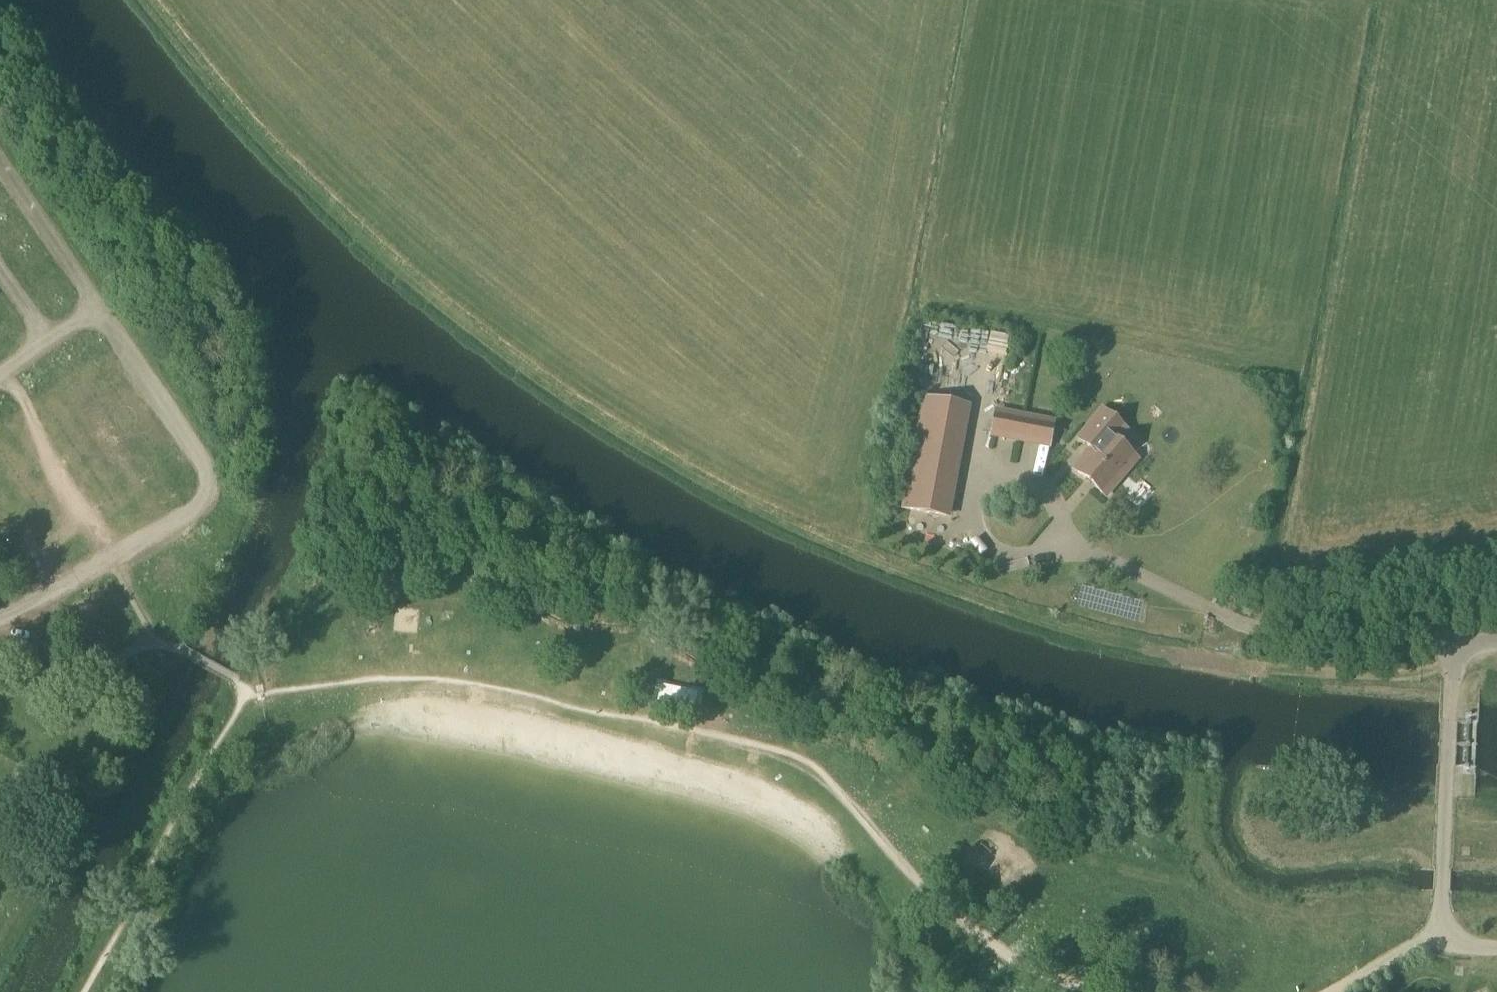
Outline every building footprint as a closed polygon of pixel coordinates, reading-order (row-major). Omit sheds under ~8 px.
[(902,415),(883,522),(924,530),(943,422),(902,415)] [(1059,488),(1092,513),(1123,479),(1093,453),(1104,440),(1089,427),(1062,459),(1075,470),(1059,488)] [(982,452),(1005,455),(1009,434),(985,430),(982,452)] [(665,687),(689,692),(694,672),(670,667),(665,687)] [(663,687),(660,698),(691,707),(694,696),(663,687)]
